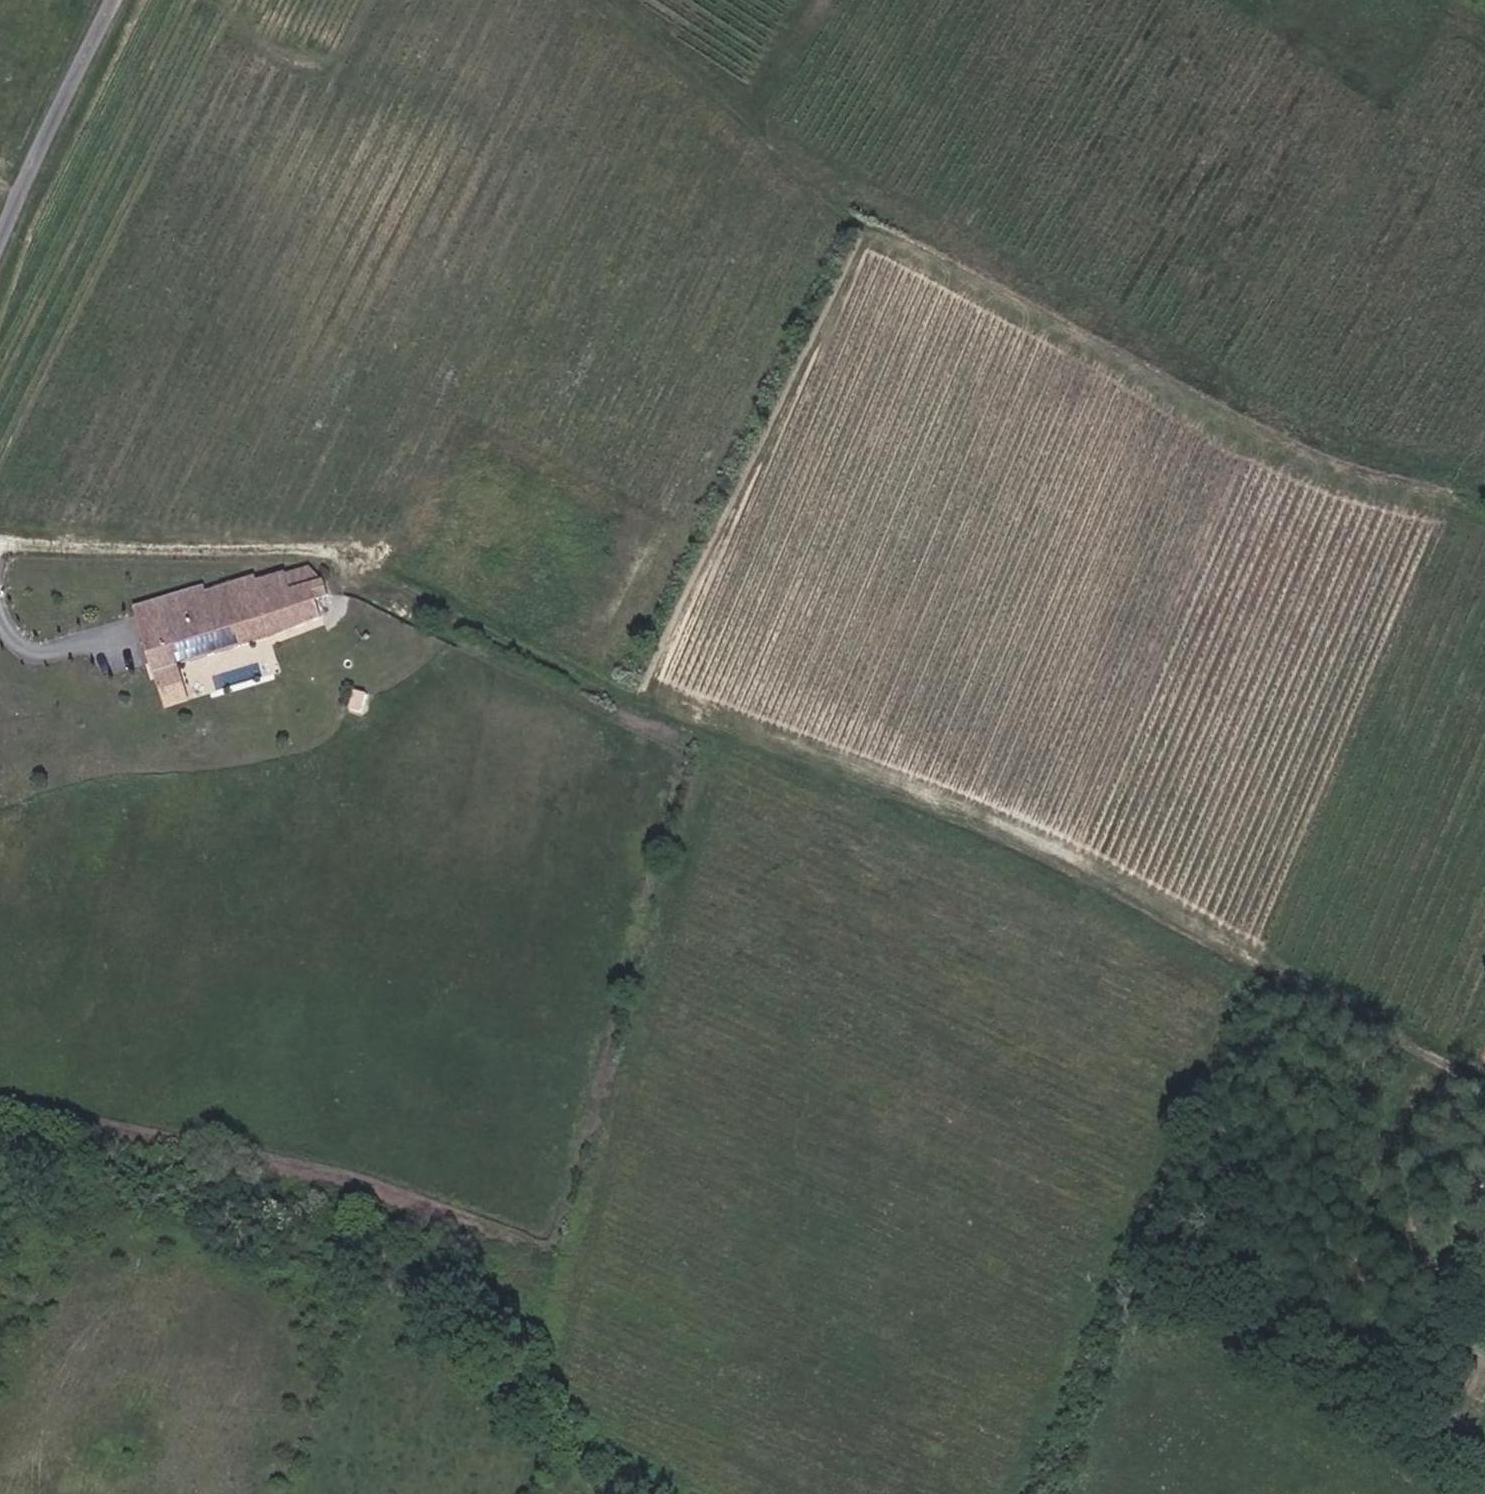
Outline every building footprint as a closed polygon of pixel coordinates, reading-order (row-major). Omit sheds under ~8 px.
[(210,600),(128,621),(143,677),(315,633),(310,613),(325,610),(319,587),(266,598),(263,594),(211,605),(210,600)]
